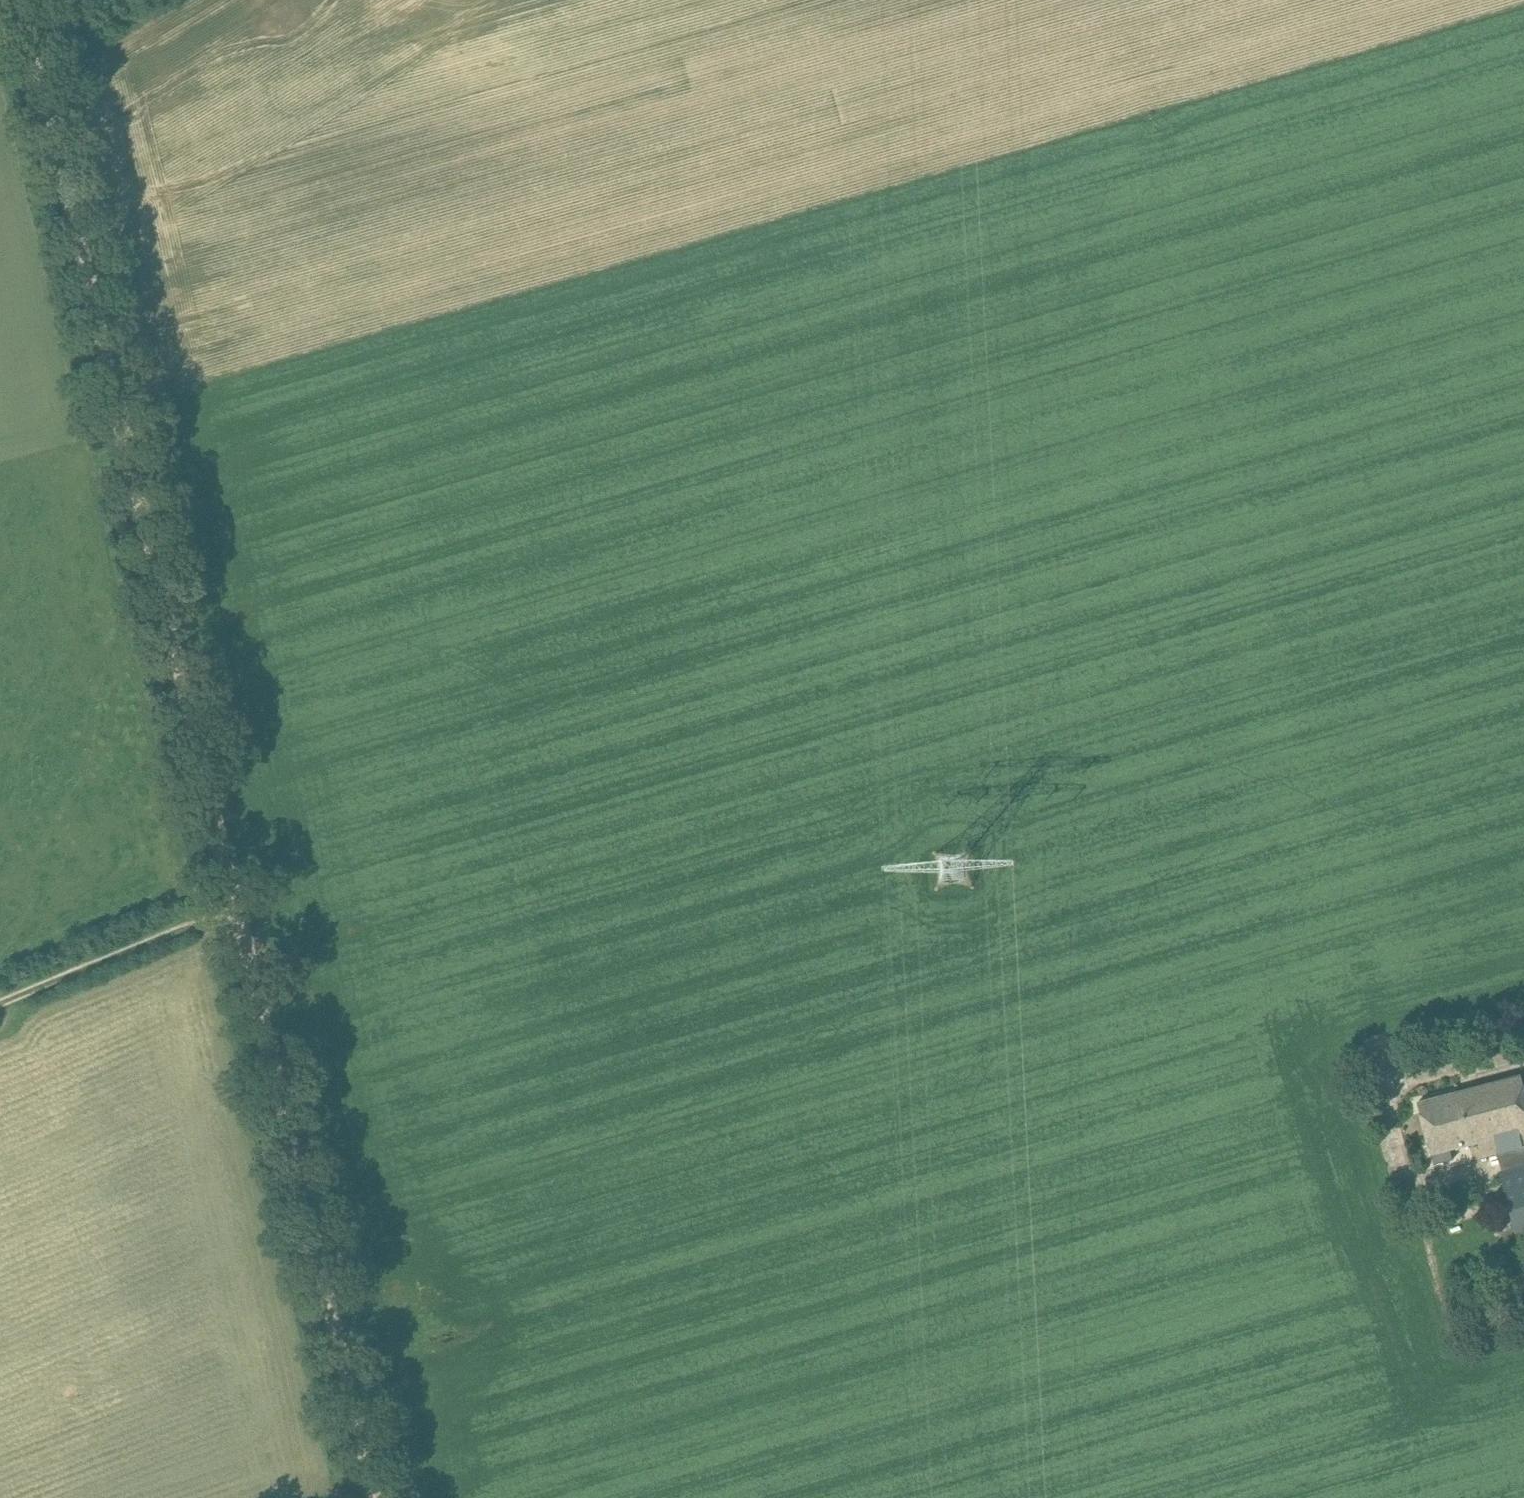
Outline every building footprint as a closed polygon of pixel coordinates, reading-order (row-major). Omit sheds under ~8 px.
[(1418,1103),(1431,1154),(1432,1154),(1435,1164),(1453,1160),(1450,1149),(1478,1142),(1482,1158),(1498,1153),(1503,1172),(1500,1172),(1516,1232),(1523,1230),(1523,1075),(1418,1103)]
